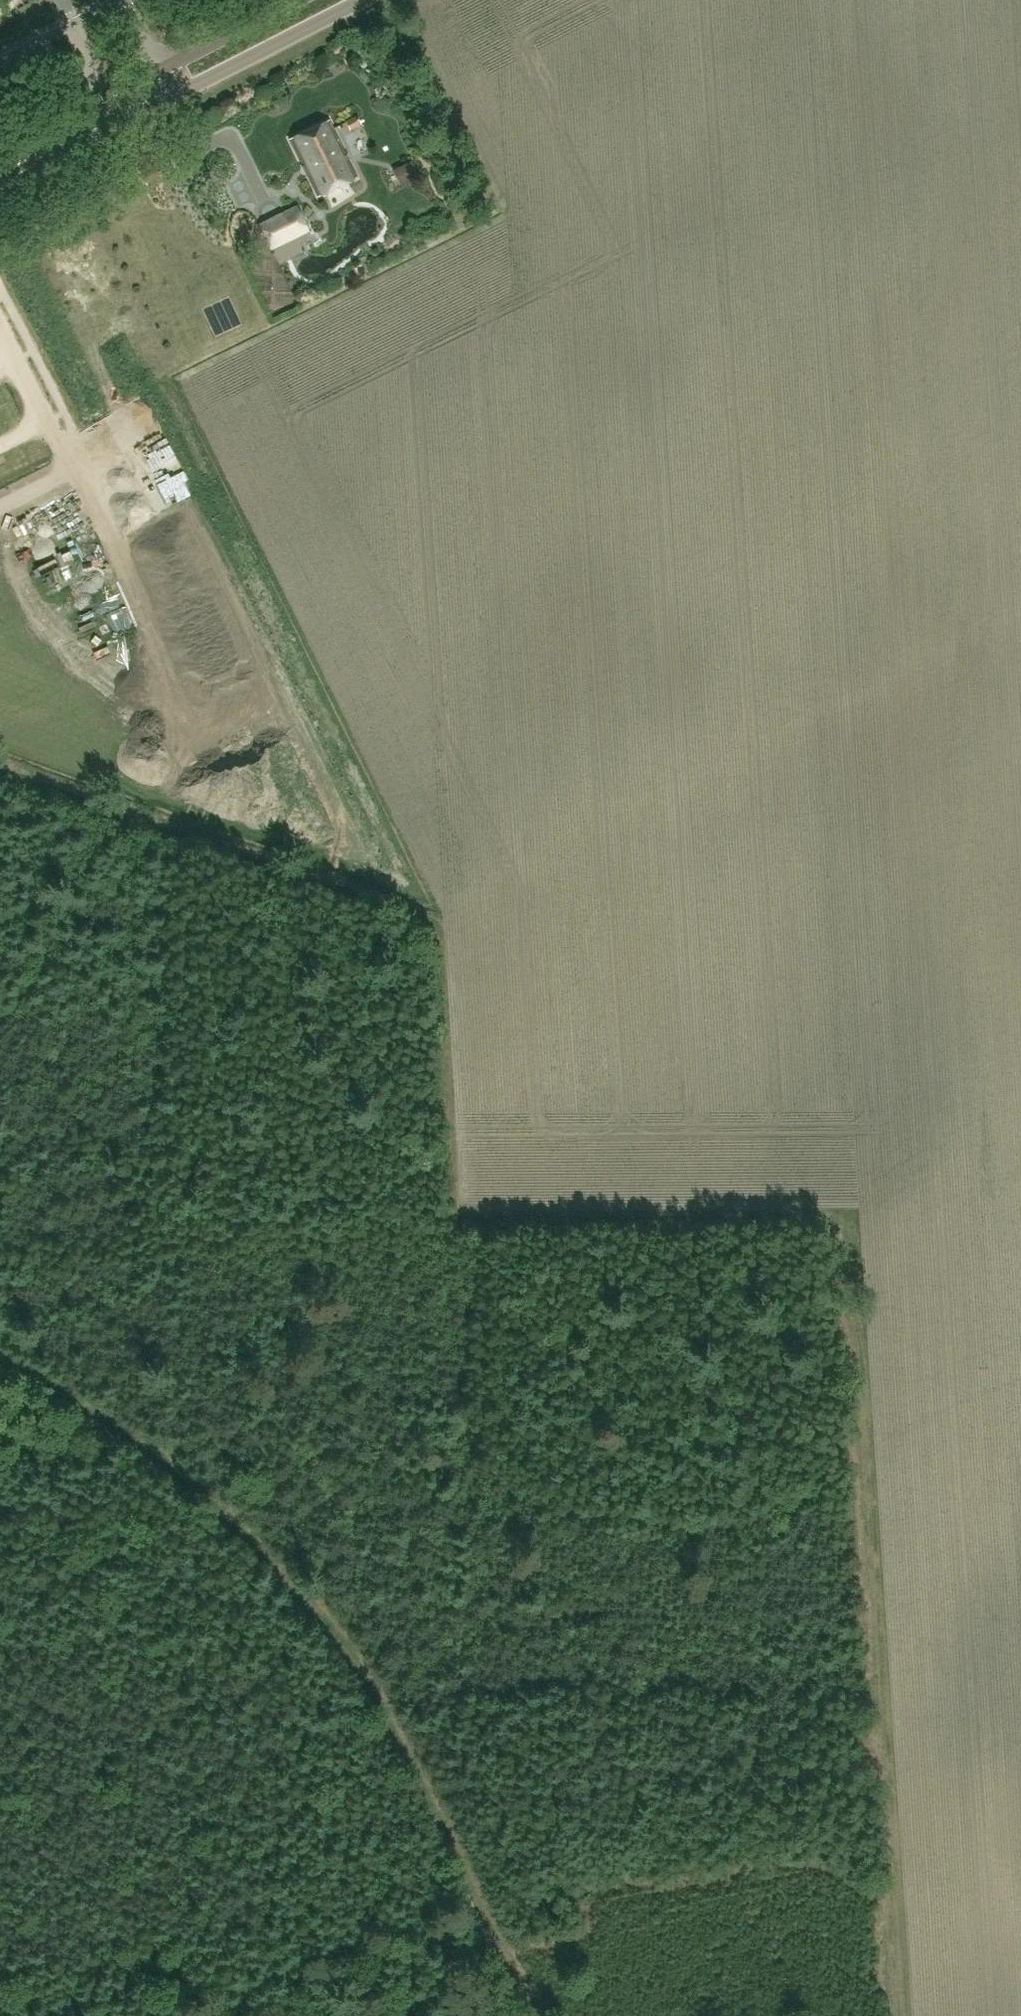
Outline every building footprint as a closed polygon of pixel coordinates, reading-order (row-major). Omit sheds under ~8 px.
[(349,131),(362,125),(355,115),(345,121),(349,131)] [(358,178),(329,120),(289,139),(318,197),(358,178)] [(411,161),(393,170),(400,184),(418,175),(411,161)] [(272,249),(307,231),(295,208),(261,226),(272,249)]
